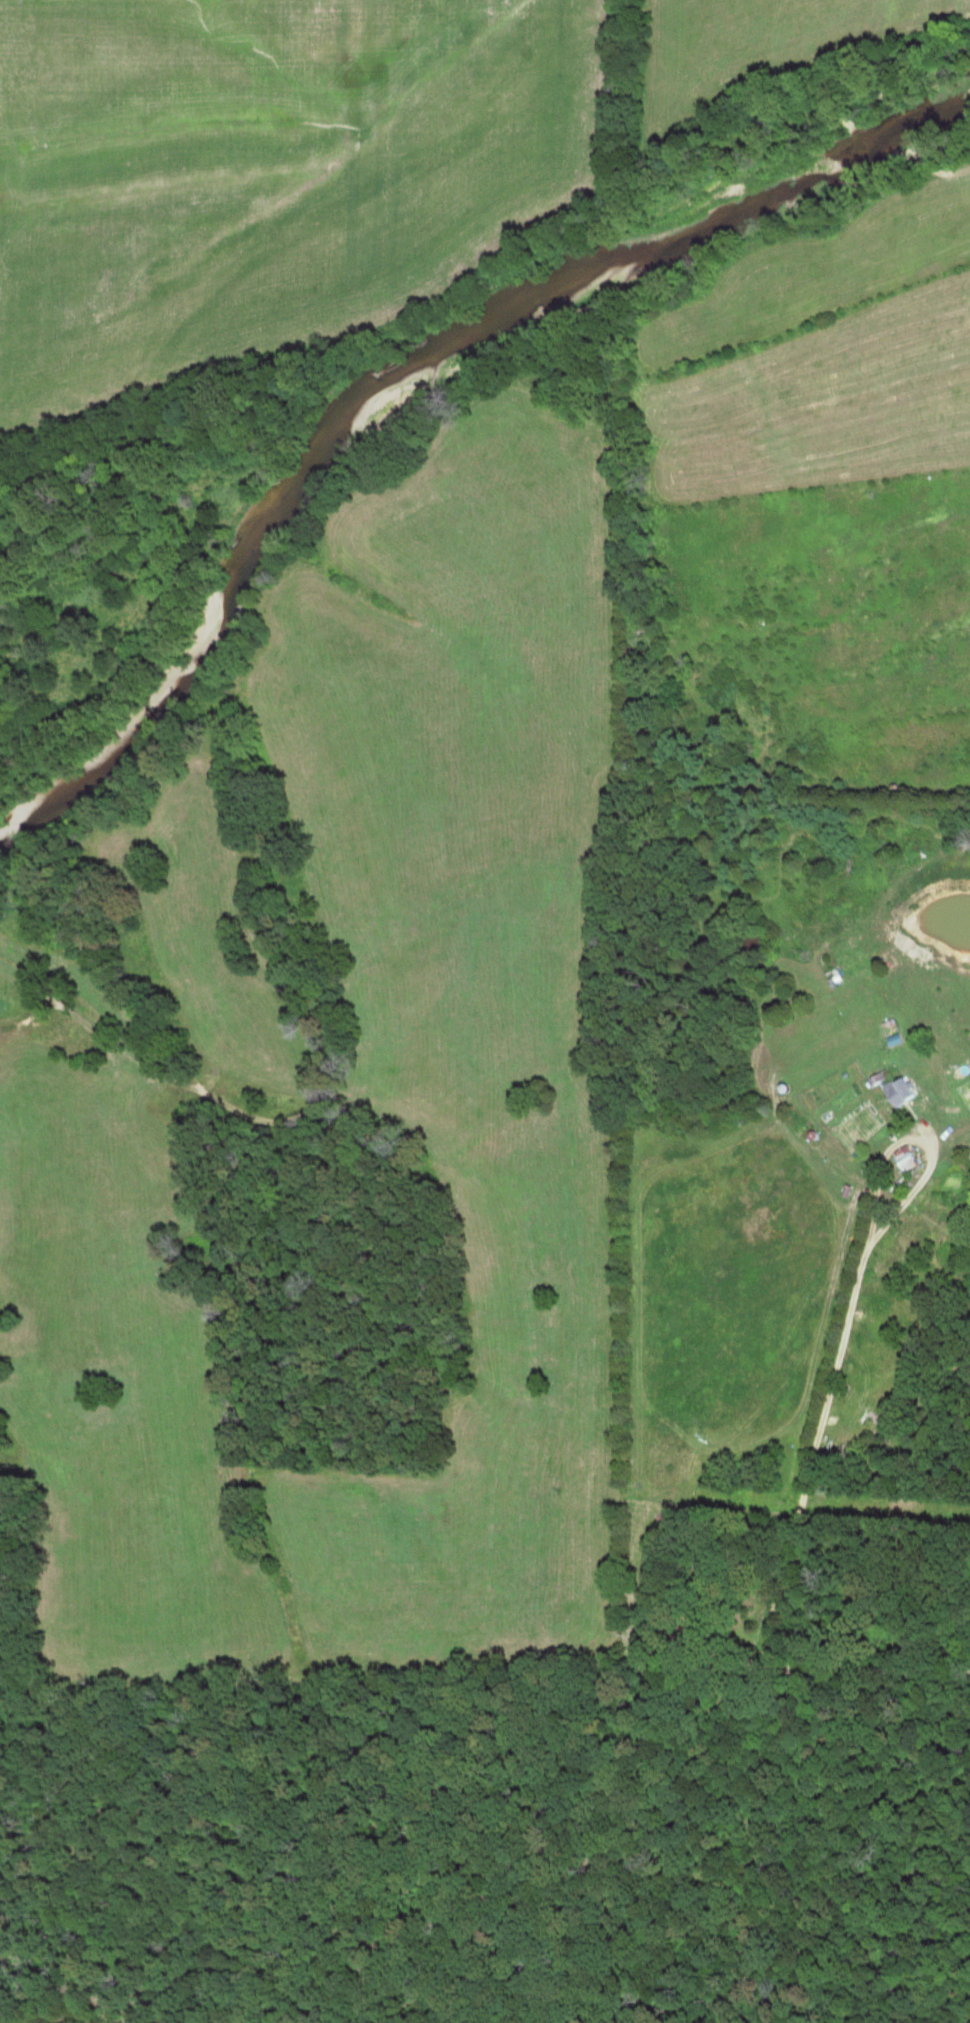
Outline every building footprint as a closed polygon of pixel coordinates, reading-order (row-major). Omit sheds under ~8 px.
[(890,1092),(903,1112),(925,1098),(911,1078),(890,1092)] [(898,1156),(912,1175),(925,1165),(912,1146),(898,1156)]
